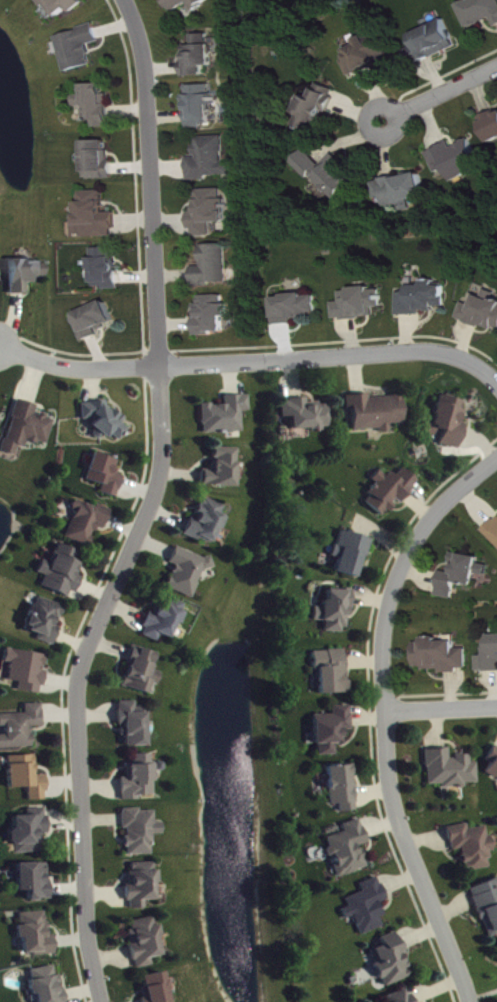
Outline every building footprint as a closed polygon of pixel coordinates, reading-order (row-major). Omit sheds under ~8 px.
[(86,0),(45,0),(51,8),(55,5),(65,20),(88,4),(86,0)] [(194,4),(199,12),(216,1),(215,0),(172,0),(180,12),(194,4)] [(460,6),(471,31),(496,20),(496,21),(496,0),(473,0),(460,6)] [(410,51),(416,65),(461,49),(450,19),(429,26),(431,30),(417,35),(422,47),(410,51)] [(72,73),(99,65),(94,46),(105,43),(100,26),(62,37),(72,73)] [(395,59),(383,32),(361,42),(362,45),(347,52),(351,60),(347,62),(354,77),(395,59)] [(189,78),(211,77),(210,67),(218,67),(216,35),(199,35),(199,46),(193,47),(193,61),(188,61),(189,78)] [(309,96),(297,126),(314,132),(318,122),(324,124),(329,112),(334,114),(340,98),(337,97),(339,91),(323,84),(317,99),(309,96)] [(115,129),(115,105),(110,105),(110,85),(89,85),(89,94),(80,94),(80,108),(89,108),(90,123),(99,122),(99,129),(115,129)] [(216,106),(221,106),(220,94),(216,94),(216,86),(192,86),(192,130),(208,129),(208,125),(216,125),(216,106)] [(496,144),(496,143),(496,113),(485,119),(496,144)] [(229,137),(199,138),(199,159),(192,159),(193,179),(237,178),(237,163),(229,163),(229,137)] [(451,171),(457,182),(488,169),(475,140),(457,148),(454,143),(432,153),(441,175),(451,171)] [(118,161),(112,161),(111,141),(89,142),(91,180),(118,180),(118,161)] [(338,154),(326,166),(312,152),(301,164),(340,203),(360,183),(346,170),(350,166),(338,154)] [(431,198),(425,173),(383,182),(389,210),(404,206),(405,213),(417,210),(415,201),(431,198)] [(203,190),(204,213),(196,213),(197,238),(216,237),(216,224),(232,223),(232,199),(228,199),(227,189),(203,190)] [(119,213),(109,213),(109,192),(84,192),(85,203),(81,203),(81,226),(78,226),(78,239),(120,238),(119,213)] [(206,246),(207,268),(198,268),(199,287),(216,287),(215,283),(232,283),(231,245),(206,246)] [(99,290),(122,289),(120,248),(95,249),(95,271),(98,271),(99,290)] [(12,261),(13,295),(29,295),(28,284),(36,284),(36,280),(47,279),(47,260),(12,261)] [(402,316),(425,316),(425,312),(441,312),(440,307),(450,307),(450,287),(440,287),(440,280),(427,280),(427,286),(415,287),(415,293),(402,293),(402,316)] [(378,318),(378,309),(386,308),(385,290),(376,291),(376,289),(344,291),(345,303),(337,304),(338,321),(378,318)] [(462,319),(496,331),(496,293),(490,290),(487,298),(480,295),(476,306),(468,303),(462,319)] [(320,295),(278,297),(279,326),(298,325),(297,318),(321,317),(320,295)] [(200,335),(229,334),(229,317),(232,317),(232,304),(228,304),(228,296),(203,297),(203,317),(200,317),(200,335)] [(105,336),(102,330),(119,323),(111,302),(76,316),(87,343),(105,336)] [(348,396),(349,413),(354,413),(355,431),(381,430),(381,434),(392,433),(392,425),(406,425),(405,397),(371,399),(371,395),(348,396)] [(202,406),(204,435),(244,433),(243,413),(251,412),(251,396),(227,397),(227,405),(202,406)] [(460,450),(467,424),(463,423),(468,402),(441,396),(434,425),(429,424),(427,433),(443,437),(441,446),(460,450)] [(330,428),(329,404),(309,405),(309,400),(284,401),(284,419),(293,418),(294,432),(324,430),(324,428),(330,428)] [(48,447),(56,420),(37,414),(39,406),(19,401),(4,453),(17,456),(20,447),(27,449),(29,442),(48,447)] [(83,405),(85,421),(94,420),(97,441),(127,437),(124,414),(106,416),(104,402),(83,405)] [(237,488),(238,449),(214,449),(213,471),(204,471),(203,487),(237,488)] [(105,486),(102,494),(119,499),(125,477),(117,475),(121,461),(95,454),(88,481),(105,486)] [(420,481),(403,469),(395,480),(381,469),(373,480),(378,484),(365,503),(385,518),(398,501),(402,505),(420,481)] [(225,507),(205,499),(196,520),(192,518),(185,535),(214,547),(226,518),(222,516),(225,507)] [(105,530),(113,511),(98,505),(97,508),(78,501),(73,512),(77,514),(67,539),(91,548),(99,527),(105,530)] [(489,532),(496,540),(496,524),(489,532)] [(336,573),(357,579),(363,557),(368,558),(373,540),(341,531),(334,557),(339,559),(336,573)] [(74,599),(81,577),(78,576),(86,554),(60,545),(53,564),(44,561),(39,574),(47,577),(43,588),(74,599)] [(178,548),(171,564),(177,566),(168,590),(193,600),(206,569),(211,571),(214,562),(178,548)] [(443,598),(460,600),(462,584),(482,587),(483,575),(493,576),(494,566),(485,565),(486,558),(459,554),(456,574),(447,572),(443,598)] [(348,605),(354,606),(354,591),(326,590),(326,609),(316,608),(315,622),(326,622),(326,633),(347,634),(348,605)] [(65,606),(37,598),(26,631),(42,636),(40,642),(55,646),(61,628),(59,627),(65,606)] [(171,640),(178,624),(181,625),(188,606),(168,598),(164,609),(155,605),(146,628),(147,629),(144,637),(158,643),(161,636),(171,640)] [(494,636),(495,657),(483,657),(483,672),(496,672),(496,636),(494,636)] [(420,644),(421,671),(446,670),(446,675),(465,674),(465,670),(474,670),(473,650),(462,650),(462,642),(444,643),(444,638),(430,639),(430,644),(420,644)] [(122,687),(149,695),(152,684),(159,686),(162,674),(153,671),(158,654),(133,647),(122,687)] [(47,656),(8,650),(6,663),(12,664),(9,682),(21,684),(19,692),(42,696),(46,672),(44,671),(47,656)] [(350,694),(350,682),(346,682),(346,652),(315,652),(315,671),(320,671),(321,695),(350,694)] [(136,703),(119,703),(120,727),(122,727),(122,737),(126,737),(126,748),(148,747),(147,709),(136,709),(136,703)] [(34,748),(33,728),(44,728),(43,705),(26,705),(27,715),(0,716),(0,728),(7,728),(7,736),(0,737),(0,750),(34,748)] [(316,716),(317,756),(336,756),(336,747),(342,747),(342,730),(352,730),(352,707),(333,707),(333,716),(316,716)] [(479,784),(478,764),(472,764),(472,756),(451,757),(450,750),(427,751),(428,786),(443,786),(443,789),(458,789),(457,785),(479,784)] [(155,796),(154,772),(164,772),(163,764),(152,765),(151,755),(134,756),(134,764),(127,765),(127,779),(122,779),(123,802),(140,802),(140,797),(155,796)] [(47,776),(36,777),(35,756),(10,757),(10,789),(30,789),(30,802),(48,801),(47,776)] [(340,805),(341,813),(356,812),(354,766),(328,767),(330,806),(340,805)] [(45,854),(44,836),(48,836),(48,810),(28,810),(28,817),(13,817),(13,845),(15,845),(15,855),(45,854)] [(123,811),(123,830),(127,830),(127,857),(153,856),(153,835),(164,835),(164,824),(156,824),(155,810),(123,811)] [(368,869),(361,847),(368,845),(360,820),(343,826),(345,833),(325,839),(333,863),(332,863),(336,879),(368,869)] [(452,852),(461,850),(465,874),(491,869),(488,854),(493,853),(488,827),(469,830),(468,825),(448,828),(452,852)] [(51,883),(48,883),(48,864),(18,865),(18,893),(29,892),(29,902),(52,902),(51,883)] [(157,901),(156,884),(158,883),(158,864),(131,865),(131,886),(128,886),(129,910),(147,910),(146,902),(157,901)] [(361,936),(384,929),(381,918),(384,917),(380,904),(387,901),(379,878),(360,884),(363,893),(347,899),(350,908),(343,910),(347,921),(355,918),(361,936)] [(489,939),(496,936),(496,880),(470,890),(489,939)] [(23,957),(56,955),(55,936),(47,936),(46,913),(21,915),(23,957)] [(163,957),(160,940),(162,939),(158,918),(128,924),(138,970),(154,966),(152,959),(163,957)] [(384,989),(412,978),(402,955),(404,954),(396,933),(381,939),(384,947),(370,952),(384,989)] [(59,967),(32,971),(34,981),(31,982),(33,999),(38,998),(38,1001),(64,1001),(59,967)] [(166,973),(143,977),(147,999),(143,1000),(144,1001),(172,1001),(166,973)] [(410,990),(387,997),(389,1001),(413,1001),(410,990)]
